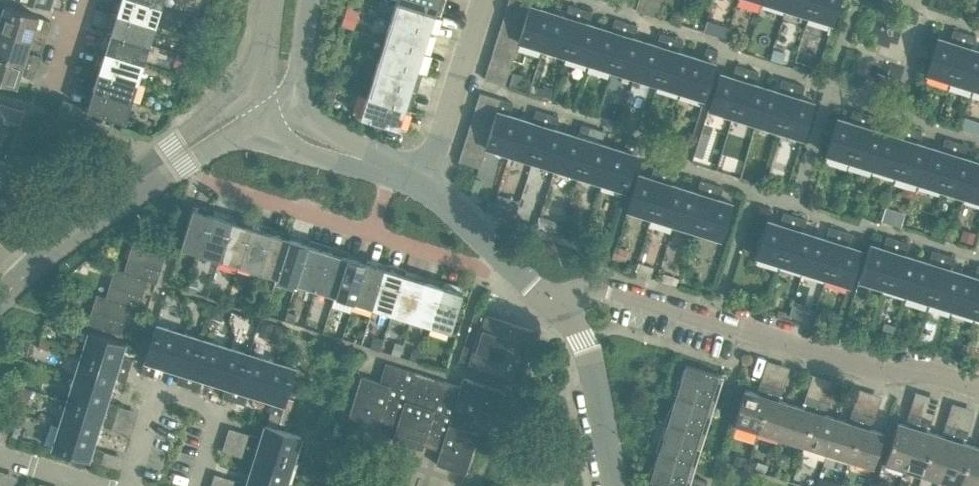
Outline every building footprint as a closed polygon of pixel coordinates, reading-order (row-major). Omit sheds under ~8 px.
[(161,5),(144,0),(120,0),(116,12),(155,25),(161,5)] [(439,0),(396,0),(396,1),(435,13),(439,0)] [(529,5),(514,0),(508,0),(505,10),(526,16),(529,5)] [(542,48),(553,14),(540,9),(541,4),(543,5),(545,0),(531,0),(529,5),(526,16),(522,28),(519,39),(518,41),(520,41),(542,48)] [(659,5),(643,0),(638,0),(635,10),(656,16),(659,5)] [(813,0),(788,0),(785,8),(808,15),(813,0)] [(839,0),(813,0),(808,15),(831,22),(832,22),(839,0)] [(429,32),(435,13),(396,1),(390,20),(429,32)] [(565,55),(580,8),(568,4),(566,12),(568,13),(566,18),(553,14),(542,48),(565,55)] [(38,17),(38,16),(4,6),(3,7),(4,7),(0,19),(0,31),(31,40),(35,27),(40,28),(39,30),(47,33),(51,21),(38,17)] [(588,62),(599,28),(585,24),(587,18),(589,19),(591,11),(580,8),(565,55),(588,62)] [(522,28),(526,16),(505,10),(502,22),(522,28)] [(149,44),(155,25),(116,12),(110,32),(149,44)] [(611,69),(626,22),(614,19),(612,26),(614,27),(612,32),(599,28),(588,62),(611,69)] [(423,51),(429,32),(390,20),(384,39),(423,51)] [(519,39),(522,28),(502,22),(498,33),(519,39)] [(634,76),(645,42),(631,38),(633,33),(635,33),(637,26),(626,22),(611,69),(634,76)] [(950,80),(965,33),(953,29),(951,37),(953,38),(951,43),(938,39),(938,38),(937,38),(926,73),(950,80)] [(31,40),(0,31),(0,56),(36,67),(40,56),(32,53),(32,55),(26,54),(31,40)] [(143,63),(149,44),(110,32),(105,50),(143,63)] [(515,51),(518,41),(519,39),(498,33),(495,44),(515,51)] [(657,83),(671,36),(660,33),(658,40),(660,41),(658,46),(645,42),(634,76),(657,83)] [(978,67),(978,51),(970,49),(972,44),(974,44),(976,36),(965,33),(950,80),(973,87),(978,67)] [(680,90),(690,56),(677,52),(678,47),(680,48),(683,40),(671,36),(657,83),(680,90)] [(417,70),(423,51),(384,39),(378,58),(417,70)] [(512,62),(515,51),(495,44),(491,56),(512,62)] [(704,98),(714,63),(718,51),(706,47),(704,55),(705,55),(704,61),(690,56),(680,90),(702,97),(702,98),(704,98)] [(143,63),(105,50),(100,49),(94,68),(98,70),(137,82),(143,63)] [(36,67),(0,56),(0,82),(16,87),(17,86),(16,86),(21,73),(26,74),(25,76),(33,79),(36,67)] [(508,74),(512,62),(491,56),(488,67),(508,74)] [(411,89),(417,70),(378,58),(372,77),(411,89)] [(732,115),(747,68),(736,65),(733,73),(735,73),(734,78),(720,74),(721,74),(719,73),(708,108),(710,109),(710,108),(732,115)] [(505,85),(508,74),(488,67),(484,79),(505,85)] [(755,122),(766,88),(752,84),(754,79),(756,80),(758,72),(747,68),(732,115),(755,122)] [(131,101),(137,82),(98,70),(93,89),(131,101)] [(405,108),(411,89),(372,77),(366,96),(405,108)] [(778,129),(793,83),(781,79),(779,87),(781,87),(779,93),(766,88),(755,122),(778,129)] [(802,137),(813,102),(812,102),(798,98),(800,93),(802,94),(804,86),(793,83),(778,129),(801,136),(801,137),(802,137)] [(125,121),(131,101),(93,89),(86,109),(125,121)] [(497,110),(500,99),(479,92),(476,104),(497,110)] [(399,129),(405,108),(366,96),(360,117),(399,129)] [(509,153),(520,119),(507,115),(508,110),(510,110),(512,103),(500,99),(497,110),(493,122),(489,133),(486,145),(465,138),(462,150),(482,156),(485,146),(509,153)] [(493,122),(497,110),(476,104),(472,115),(493,122)] [(849,160),(864,113),(853,109),(850,117),(852,118),(851,123),(838,119),(836,118),(826,153),(827,153),(849,160)] [(532,160),(547,113),(536,110),(533,118),(535,118),(533,123),(520,119),(509,153),(532,160)] [(555,168),(566,133),(552,129),(554,124),(556,125),(558,117),(547,113),(532,160),(555,168)] [(872,167),(883,133),(870,129),(871,124),(873,124),(876,117),(864,113),(849,160),(872,167)] [(489,133),(493,122),(472,115),(469,127),(489,133)] [(578,175),(593,128),(581,124),(579,132),(581,132),(579,138),(566,133),(555,168),(578,175)] [(895,174),(910,127),(899,124),(896,131),(898,132),(897,137),(883,133),(872,167),(895,174)] [(486,145),(489,133),(469,127),(465,138),(486,145)] [(918,181),(929,147),(915,143),(917,138),(919,139),(921,131),(910,127),(895,174),(918,181)] [(601,182),(612,148),(598,144),(600,138),(602,139),(604,131),(593,128),(578,175),(601,182)] [(625,190),(634,160),(636,155),(635,155),(639,142),(627,138),(625,146),(627,147),(625,152),(612,148),(601,182),(624,189),(625,190)] [(941,189),(956,142),(945,138),(942,146),(944,146),(942,152),(929,147),(918,181),(941,189)] [(964,196),(975,162),(961,157),(963,152),(965,153),(967,145),(956,142),(941,189),(964,196)] [(479,168),(482,156),(462,150),(458,161),(479,168)] [(975,162),(964,196),(978,200),(978,163),(975,162)] [(651,216),(666,169),(654,166),(652,173),(654,174),(652,179),(639,175),(637,174),(627,209),(628,209),(651,216)] [(674,223),(684,189),(671,185),(673,180),(674,180),(677,173),(666,169),(651,216),(674,223)] [(697,230),(711,184),(700,180),(698,188),(699,188),(698,193),(684,189),(674,223),(697,230)] [(720,238),(731,203),(730,203),(717,199),(718,194),(720,195),(723,187),(711,184),(697,230),(719,237),(719,238),(720,238)] [(200,253),(212,214),(192,208),(180,247),(200,253)] [(780,263),(794,216),(783,212),(781,220),(782,220),(781,226),(768,221),(766,221),(756,256),(757,256),(780,263)] [(219,259),(231,220),(212,214),(200,253),(219,259)] [(803,270),(813,236),(800,231),(801,226),(803,227),(806,219),(794,216),(780,263),(803,270)] [(238,265),(250,226),(231,220),(219,259),(238,265)] [(257,271),(269,232),(250,226),(238,265),(257,271)] [(826,277),(840,230),(829,227),(826,234),(828,235),(827,240),(813,236),(803,270),(826,277)] [(849,285),(860,250),(859,250),(846,246),(847,241),(849,241),(852,234),(840,230),(826,277),(848,284),(849,285)] [(276,277),(288,238),(269,232),(257,271),(276,277)] [(883,286),(897,240),(886,236),(884,244),(886,244),(884,249),(871,246),(871,245),(870,245),(859,279),(860,280),(860,279),(883,286)] [(295,283),(307,244),(288,238),(276,277),(295,283)] [(906,294),(917,260),(903,255),(905,250),(906,251),(909,243),(897,240),(883,286),(906,294)] [(156,282),(165,253),(132,242),(127,259),(130,260),(126,271),(125,272),(147,279),(147,280),(156,282)] [(315,289),(327,250),(307,244),(295,283),(315,289)] [(334,295),(346,256),(327,250),(315,289),(334,295)] [(929,301),(943,254),(932,250),(930,258),(932,259),(930,264),(917,260),(906,294),(929,301)] [(952,308),(962,274),(949,270),(950,265),(952,265),(955,257),(943,254),(929,301),(952,308)] [(353,301),(365,262),(346,256),(334,295),(353,301)] [(373,307),(384,268),(365,262),(353,301),(373,307)] [(978,301),(978,265),(975,272),(977,273),(976,278),(962,274),(952,308),(975,315),(978,301)] [(138,308),(147,280),(147,279),(125,272),(126,271),(114,268),(109,285),(111,285),(108,297),(107,298),(129,305),(138,308)] [(392,313),(404,274),(384,268),(373,307),(392,313)] [(411,318),(423,280),(404,274),(392,313),(411,318)] [(430,324),(442,286),(423,280),(411,318),(430,324)] [(450,331),(462,292),(442,286),(430,324),(450,331)] [(120,334),(129,305),(107,298),(108,297),(96,294),(91,310),(93,311),(89,323),(87,323),(87,324),(120,334)] [(517,378),(532,330),(474,312),(459,360),(517,378)] [(178,351),(184,334),(156,326),(157,325),(155,325),(144,360),(145,360),(141,372),(153,376),(155,368),(153,368),(154,362),(164,365),(169,348),(178,351)] [(119,357),(123,344),(124,343),(89,332),(88,334),(89,334),(82,356),(128,371),(132,359),(124,357),(124,359),(119,357)] [(187,387),(202,340),(184,334),(178,351),(169,348),(164,365),(183,371),(181,376),(178,376),(176,383),(187,387)] [(224,366),(230,349),(202,340),(187,387),(199,390),(201,383),(199,382),(200,377),(210,380),(216,363),(224,366)] [(233,401),(248,354),(230,349),(224,366),(216,363),(210,380),(228,386),(227,391),(224,390),(222,397),(233,401)] [(270,380),(275,363),(248,354),(233,401),(244,405),(247,397),(244,396),(246,391),(256,394),(262,377),(270,380)] [(125,382),(128,371),(82,356),(75,379),(109,390),(113,377),(118,378),(117,380),(125,382)] [(284,403),(295,368),(293,368),(275,363),(270,380),(262,377),(256,394),(274,400),(273,405),(272,405),(266,426),(275,428),(283,403),(284,403)] [(468,430),(473,413),(493,419),(494,418),(492,418),(501,390),(502,391),(503,390),(463,377),(457,396),(440,390),(443,381),(385,363),(385,365),(386,365),(394,367),(389,385),(361,376),(348,416),(349,417),(350,415),(377,424),(377,425),(378,425),(380,420),(397,425),(392,440),(393,440),(393,439),(421,448),(421,449),(422,449),(423,443),(440,449),(436,464),(437,464),(437,463),(465,471),(464,473),(465,473),(478,433),(468,430)] [(718,374),(685,364),(680,380),(680,381),(682,382),(678,393),(676,393),(676,394),(671,409),(673,410),(669,422),(667,421),(662,438),(664,439),(660,451),(658,450),(658,451),(653,466),(655,467),(651,479),(649,479),(647,485),(683,485),(718,374)] [(104,403),(109,390),(75,379),(67,402),(114,417),(118,405),(110,403),(110,405),(104,403)] [(757,431),(772,384),(760,381),(758,388),(760,389),(758,394),(745,390),(744,389),(733,424),(734,424),(757,431)] [(780,438),(791,404),(777,400),(779,395),(781,395),(783,388),(772,384),(757,431),(780,438)] [(803,445),(817,398),(806,395),(804,402),(806,403),(804,408),(791,404),(780,438),(803,445)] [(826,452),(836,418),(823,414),(825,409),(826,410),(829,402),(817,398),(803,445),(826,452)] [(94,436),(99,422),(104,424),(103,426),(111,428),(114,417),(67,402),(60,425),(94,436)] [(849,459),(863,413),(852,409),(849,417),(851,417),(850,422),(836,418),(826,452),(849,459)] [(903,469),(920,415),(909,412),(906,419),(909,420),(907,425),(898,422),(897,421),(884,463),(885,464),(885,463),(903,469)] [(872,467),(883,432),(882,432),(869,428),(870,423),(872,424),(875,416),(863,413),(849,459),(871,466),(871,467),(872,467)] [(922,475),(934,434),(925,431),(927,426),(929,426),(931,419),(920,415),(903,469),(922,475)] [(940,480),(957,427),(945,423),(943,431),(946,432),(944,436),(934,434),(922,475),(940,480)] [(90,449),(94,436),(60,425),(53,448),(53,449),(87,459),(100,463),(104,451),(96,449),(95,451),(90,449)] [(292,460),(299,437),(300,437),(300,436),(275,428),(266,426),(265,425),(265,427),(261,440),(256,438),(256,436),(249,434),(245,445),(292,460)] [(958,485),(971,445),(962,442),(963,437),(966,438),(968,430),(957,427),(940,480),(958,485)] [(285,483),(292,460),(245,445),(242,457),(249,459),(250,457),(255,459),(251,472),(285,483)] [(978,482),(978,448),(971,445),(958,485),(978,485),(978,482)] [(251,472),(247,485),(242,484),(242,482),(235,480),(233,485),(284,485),(285,483),(251,472)] [(707,481),(692,476),(691,476),(688,485),(705,485),(707,481)]
